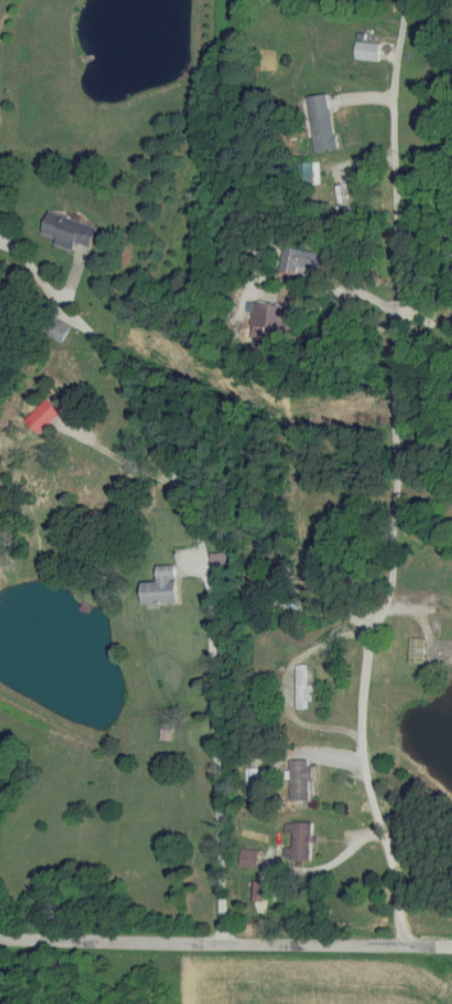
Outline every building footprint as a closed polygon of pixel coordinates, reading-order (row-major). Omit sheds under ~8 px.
[(379,61),(381,43),(356,40),(354,58),(379,61)] [(306,96),(316,151),(339,147),(329,92),(306,96)] [(50,210),(41,236),(73,248),(75,242),(92,248),(99,227),(50,210)] [(60,340),(68,331),(55,321),(48,330),(60,340)] [(26,419),(40,433),(61,412),(47,398),(26,419)] [(159,566),(159,581),(145,582),(145,603),(178,603),(177,565),(159,566)] [(297,708),(310,708),(309,663),(297,664),(297,708)] [(313,759),(291,759),(291,802),(313,802),(313,759)] [(313,822),(286,822),(286,832),(293,832),(293,848),(286,848),(285,859),(312,859),(313,822)]
